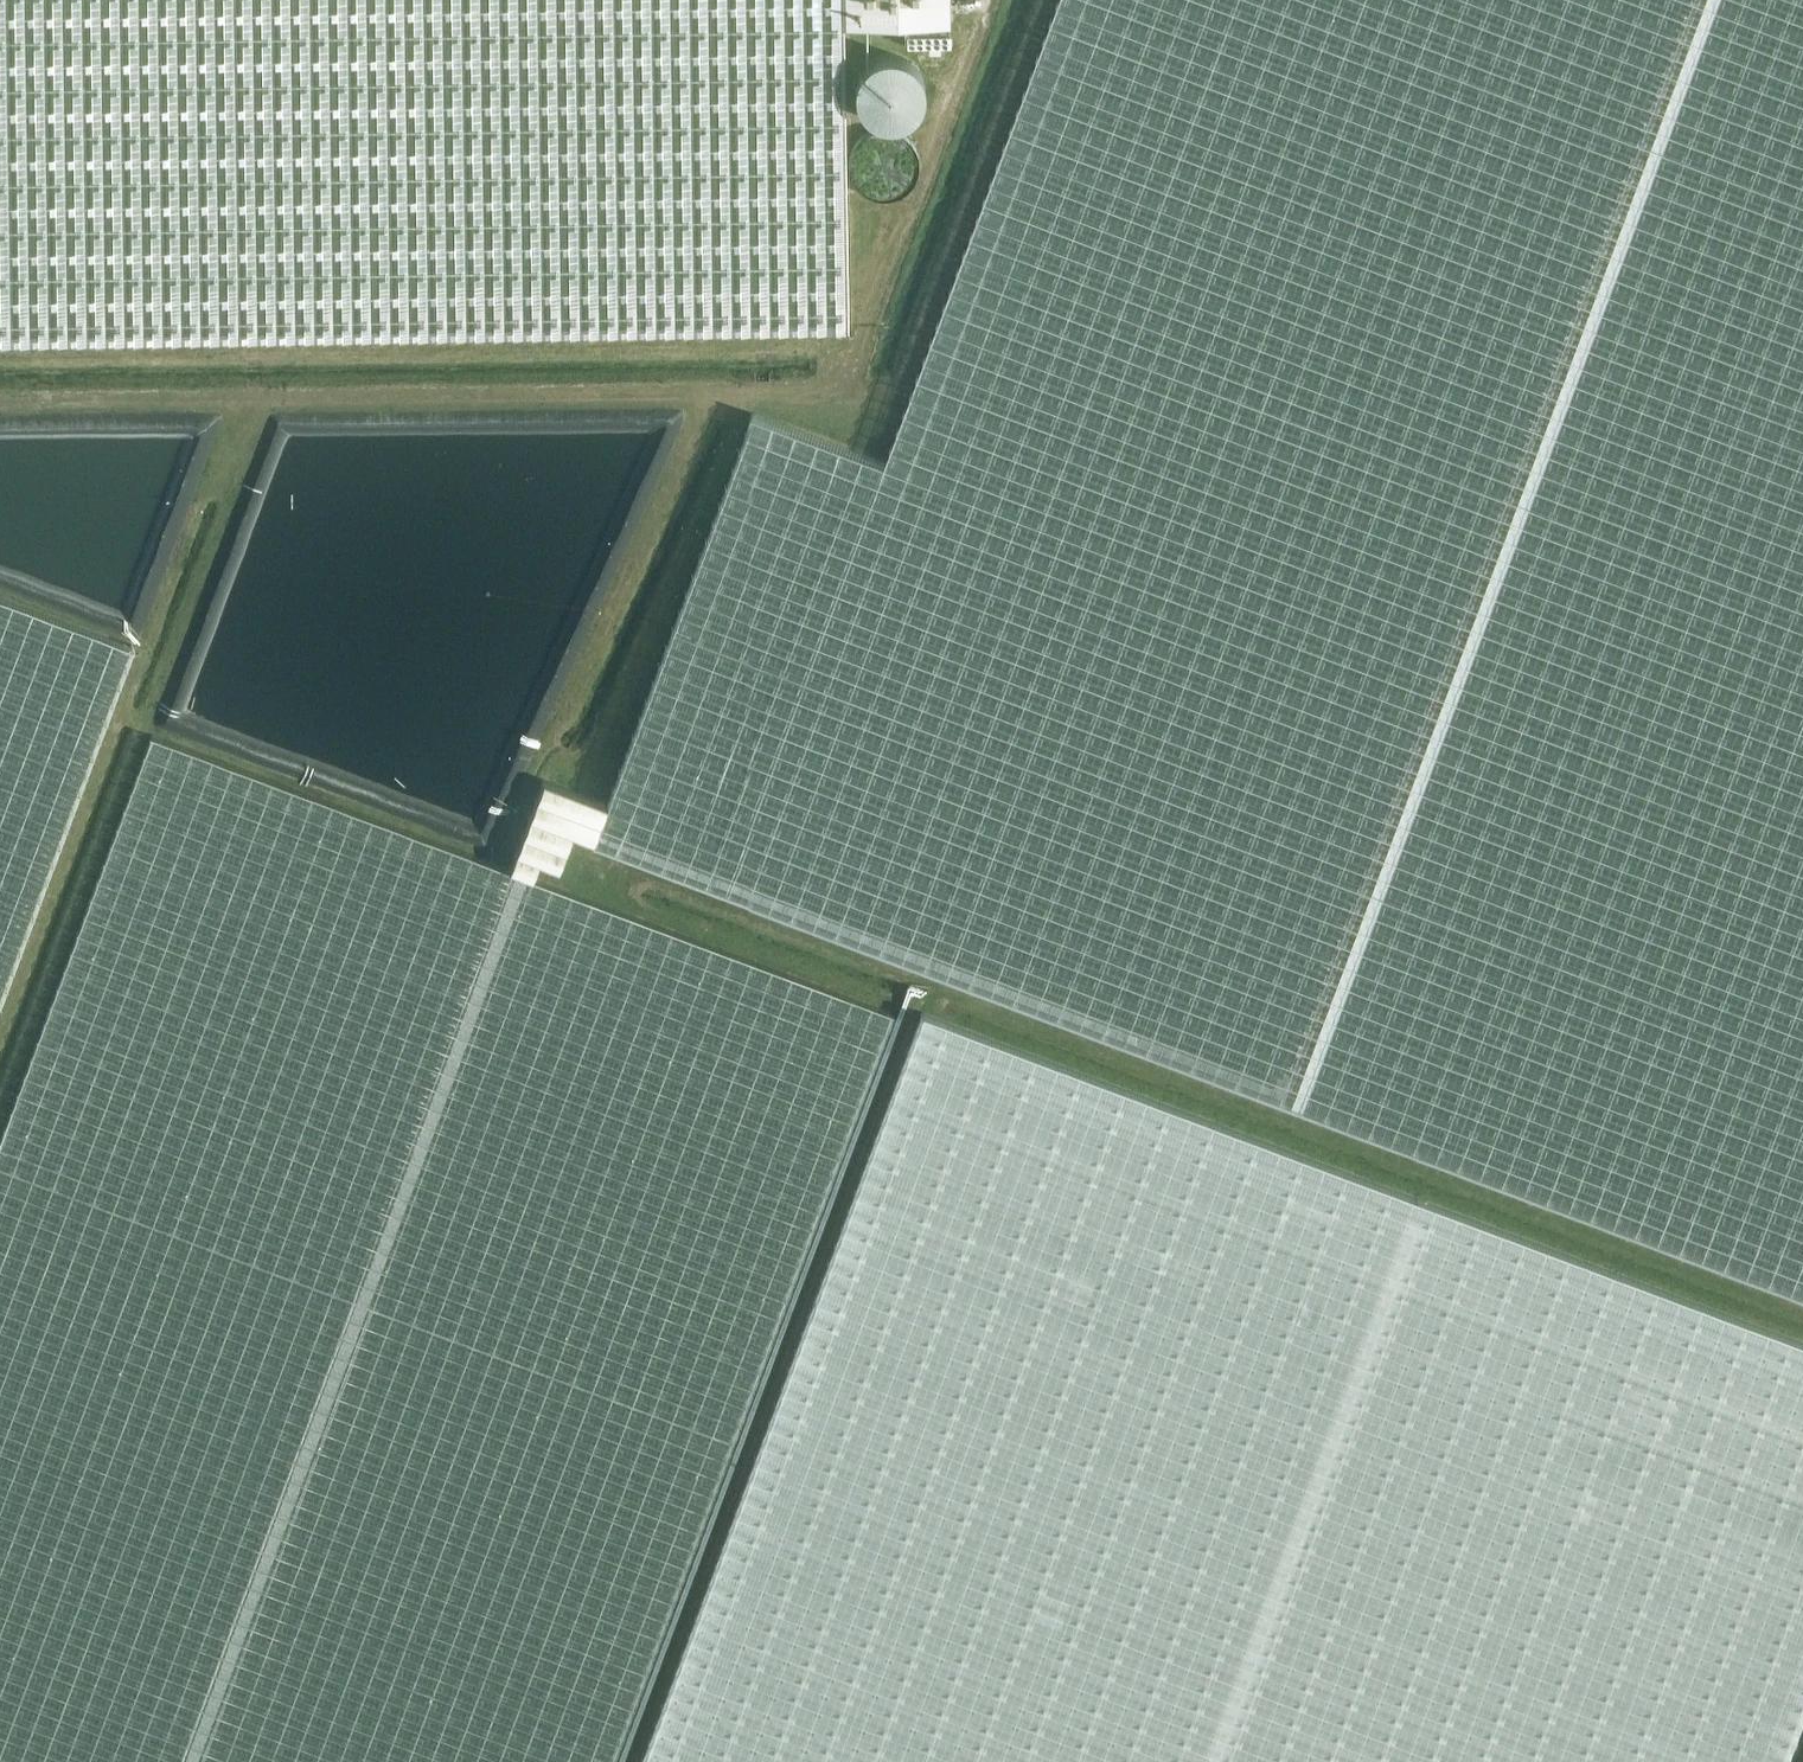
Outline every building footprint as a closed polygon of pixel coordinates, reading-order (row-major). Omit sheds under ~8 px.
[(846,326),(842,23),(949,21),(949,0),(0,0),(0,339),(846,326)] [(1802,1293),(1802,0),(1058,0),(885,461),(751,411),(591,840),(1802,1293)] [(896,53),(890,53),(884,53),(878,55),(872,57),(867,61),(863,65),(859,70),(857,76),(855,82),(855,88),(855,94),(857,100),(859,106),(863,111),(867,115),(872,118),(878,121),(884,123),(890,123),(896,123),(902,121),(907,118),(912,115),(917,111),(920,106),(923,100),(924,94),(925,88),(924,82),(923,76),(920,70),(917,65),(912,61),(907,57),(902,55),(896,53)] [(133,646),(0,596),(0,1003),(133,646)] [(893,1012),(151,735),(0,1139),(0,1761),(612,1761),(893,1012)] [(1802,1709),(1802,1341),(921,1012),(640,1761),(1783,1761),(1802,1709)]
